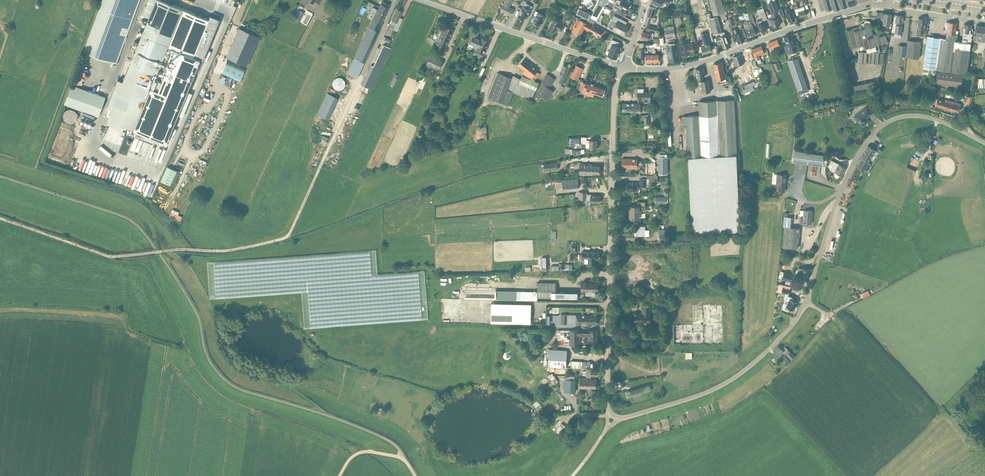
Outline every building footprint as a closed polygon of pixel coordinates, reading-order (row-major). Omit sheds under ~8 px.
[(140,0),(102,0),(83,51),(117,63),(140,0)] [(123,81),(118,79),(107,107),(111,109),(107,118),(134,129),(168,45),(183,8),(163,0),(155,0),(148,17),(123,81)] [(147,17),(148,17),(155,0),(148,0),(143,15),(147,17)] [(509,7),(513,0),(506,0),(501,10),(510,15),(514,9),(509,7)] [(626,0),(622,0),(621,1),(620,0),(618,0),(615,5),(621,8),(623,5),(628,8),(631,3),(631,1),(629,0),(628,0),(627,1),(626,0)] [(714,15),(725,12),(722,0),(709,0),(714,15)] [(776,13),(775,12),(779,10),(775,0),(767,0),(772,13),(773,16),(767,18),(770,25),(773,24),(774,27),(780,24),(778,17),(777,18),(776,13)] [(821,10),(832,7),(834,6),(835,8),(857,2),(857,1),(859,0),(861,0),(819,0),(821,10)] [(363,39),(354,57),(365,62),(373,44),(379,31),(383,24),(381,23),(386,13),(389,7),(381,3),(378,10),(377,9),(372,19),(368,27),(362,39),(363,39)] [(604,6),(599,3),(591,16),(597,19),(604,6)] [(530,9),(532,7),(528,5),(527,8),(523,6),(518,17),(525,20),(527,16),(528,14),(530,9)] [(644,24),(650,26),(652,17),(654,17),(657,8),(650,6),(644,24)] [(788,8),(785,9),(784,6),(779,8),(782,15),(786,13),(789,21),(796,18),(793,10),(789,12),(788,8)] [(806,15),(804,7),(801,8),(801,7),(795,8),(797,15),(799,14),(800,17),(803,16),(804,16),(806,16),(806,15)] [(155,138),(167,143),(200,59),(203,60),(219,21),(210,18),(209,17),(209,18),(183,8),(168,45),(175,49),(159,90),(151,87),(134,129),(133,130),(137,131),(135,135),(153,143),(155,138)] [(397,9),(396,9),(391,19),(400,24),(402,19),(400,17),(403,12),(401,11),(402,10),(398,8),(397,9)] [(298,9),(295,14),(301,17),(302,16),(303,17),(305,13),(304,13),(304,12),(302,11),(303,10),(300,9),(299,10),(298,9)] [(537,15),(533,22),(540,26),(546,15),(539,11),(538,12),(536,11),(535,14),(537,15)] [(762,19),(760,20),(758,21),(761,31),(767,29),(764,20),(768,19),(766,15),(765,12),(765,11),(760,13),(762,19)] [(879,17),(884,18),(883,24),(890,25),(892,13),(885,13),(885,14),(883,14),(883,12),(879,12),(879,17)] [(726,34),(725,34),(724,31),(722,32),(717,16),(712,17),(710,13),(707,14),(708,19),(713,35),(720,33),(721,36),(716,37),(717,41),(721,40),(724,47),(730,45),(726,34)] [(895,33),(895,36),(900,37),(902,25),(901,25),(902,22),(903,15),(896,14),(895,21),(897,22),(897,24),(896,24),(895,33)] [(614,16),(612,20),(617,22),(613,28),(625,34),(629,26),(625,24),(626,22),(619,18),(614,16)] [(923,41),(924,33),(926,18),(919,17),(917,32),(916,40),(908,39),(906,56),(919,58),(921,41),(923,41)] [(561,31),(565,25),(560,22),(554,19),(549,27),(555,31),(557,28),(561,31)] [(585,27),(594,32),(594,33),(594,35),(596,36),(597,35),(598,34),(601,36),(603,31),(581,19),(580,20),(578,19),(572,31),(580,35),(585,27)] [(703,21),(692,24),(695,34),(706,32),(703,21)] [(751,21),(749,22),(748,21),(747,21),(746,21),(746,22),(745,22),(745,23),(744,24),(745,26),(749,36),(756,33),(754,28),(753,28),(752,23),(751,21)] [(949,22),(946,21),(945,22),(945,26),(946,26),(945,29),(947,30),(947,33),(946,33),(946,38),(928,35),(923,67),(952,71),(956,40),(957,40),(958,30),(956,30),(957,23),(949,22)] [(879,53),(879,51),(880,51),(878,44),(888,42),(886,34),(880,36),(879,32),(873,33),(870,22),(864,24),(865,27),(862,28),(862,25),(861,25),(861,24),(860,25),(859,25),(859,26),(860,29),(854,30),(853,28),(847,30),(852,47),(860,45),(861,51),(859,51),(858,62),(863,62),(884,64),(885,53),(879,53)] [(956,40),(952,71),(967,73),(970,49),(971,42),(973,28),(971,28),(971,25),(965,24),(962,41),(957,40),(956,40)] [(976,25),(975,31),(973,30),(972,41),(984,42),(984,27),(976,25)] [(454,29),(446,26),(443,32),(442,31),(436,44),(445,48),(454,29)] [(246,66),(259,36),(239,27),(226,57),(246,66)] [(740,31),(741,32),(739,33),(737,28),(734,29),(736,34),(735,34),(739,42),(745,40),(744,37),(747,36),(744,29),(740,31)] [(654,33),(650,32),(651,30),(647,29),(646,32),(643,31),(641,37),(648,39),(649,35),(653,36),(654,33)] [(791,34),(784,36),(787,44),(784,45),(788,54),(797,50),(791,34)] [(470,43),(478,46),(476,52),(474,56),(481,59),(490,41),(482,37),(482,39),(474,35),(470,43)] [(708,37),(704,38),(706,45),(702,47),(703,53),(712,51),(710,44),(708,37)] [(617,58),(621,47),(618,46),(620,42),(612,39),(609,46),(611,47),(608,55),(613,57),(613,58),(615,58),(617,58)] [(779,46),(779,45),(780,45),(777,39),(769,42),(771,48),(774,47),(775,51),(778,50),(777,47),(779,46)] [(670,61),(680,60),(677,43),(675,44),(675,40),(668,41),(669,45),(666,45),(667,53),(668,53),(670,61)] [(688,44),(688,43),(680,44),(682,55),(683,55),(685,55),(685,54),(690,53),(690,52),(694,51),(693,43),(688,44)] [(372,65),(371,64),(362,85),(371,89),(390,48),(382,44),(372,65)] [(762,45),(752,49),(756,60),(760,59),(759,55),(765,53),(762,45)] [(898,45),(897,56),(905,57),(907,46),(898,45)] [(744,63),(741,54),(737,55),(736,55),(735,55),(734,56),(737,65),(738,66),(739,68),(731,70),(733,79),(743,76),(741,67),(743,67),(742,64),(744,63)] [(431,55),(424,69),(435,74),(438,68),(439,69),(443,61),(431,55)] [(798,90),(808,86),(798,57),(788,61),(798,90)] [(519,65),(525,70),(523,73),(524,74),(524,76),(522,75),(521,79),(517,77),(513,75),(512,77),(498,71),(488,97),(509,105),(514,92),(531,100),(536,90),(539,82),(535,80),(536,80),(540,74),(537,71),(538,70),(530,63),(524,58),(519,65)] [(240,81),(245,68),(227,60),(221,73),(240,81)] [(778,61),(773,63),(776,70),(777,72),(781,70),(780,68),(781,68),(778,61)] [(722,62),(714,64),(717,80),(726,78),(722,62)] [(564,84),(566,78),(569,67),(563,64),(559,76),(561,76),(559,82),(564,84)] [(571,76),(578,79),(583,68),(576,65),(571,76)] [(161,67),(156,79),(161,80),(165,69),(161,67)] [(698,84),(702,83),(703,92),(711,91),(709,79),(703,80),(703,77),(705,76),(703,67),(696,68),(698,84)] [(424,70),(419,81),(422,83),(428,72),(424,70)] [(936,83),(952,85),(961,87),(963,74),(937,71),(936,83)] [(395,73),(390,84),(394,86),(397,78),(396,78),(398,75),(395,73)] [(554,91),(550,88),(556,79),(547,73),(541,82),(543,83),(534,97),(538,100),(541,96),(547,100),(554,91)] [(340,77),(339,77),(338,77),(337,78),(336,78),(335,79),(334,79),(333,80),(333,81),(332,82),(332,83),(332,85),(333,86),(333,87),(334,88),(335,88),(336,89),(337,89),(338,90),(339,90),(340,90),(341,89),(342,89),(343,88),(344,88),(344,87),(345,86),(345,85),(345,83),(345,82),(345,81),(344,80),(344,79),(343,79),(342,78),(341,78),(340,77)] [(847,85),(848,94),(880,87),(878,79),(847,85)] [(587,81),(586,82),(582,81),(579,89),(583,90),(583,93),(593,96),(594,93),(603,96),(605,87),(587,81)] [(98,116),(106,96),(72,84),(64,104),(98,116)] [(742,90),(744,93),(754,89),(753,86),(749,87),(748,84),(744,85),(745,89),(742,90)] [(651,92),(644,92),(644,88),(638,88),(638,99),(651,99),(651,92)] [(566,91),(560,89),(556,101),(561,103),(566,91)] [(326,92),(317,114),(328,119),(337,97),(326,92)] [(740,230),(736,154),(737,154),(734,99),(699,101),(700,115),(682,116),(682,124),(686,124),(688,156),(692,232),(740,230)] [(959,112),(961,104),(945,99),(945,101),(938,99),(936,105),(943,108),(943,109),(955,112),(955,111),(959,112)] [(641,112),(641,103),(623,103),(623,111),(630,111),(630,112),(641,112)] [(870,111),(867,106),(854,116),(862,126),(869,121),(865,117),(869,114),(868,113),(870,111)] [(479,129),(476,130),(477,140),(487,139),(487,124),(482,124),(482,126),(479,127),(479,129)] [(589,140),(587,140),(587,137),(581,136),(581,142),(582,143),(589,143),(589,147),(597,148),(597,140),(589,140)] [(579,143),(580,138),(569,137),(569,146),(575,146),(575,143),(579,143)] [(324,150),(327,142),(320,140),(317,148),(324,150)] [(863,169),(875,150),(868,145),(861,156),(862,157),(857,165),(863,169)] [(313,168),(320,153),(311,149),(305,165),(313,168)] [(807,164),(809,153),(794,150),(792,161),(807,164)] [(809,153),(807,164),(823,166),(824,155),(809,153)] [(659,174),(660,174),(667,174),(667,172),(667,157),(659,157),(659,173),(659,174)] [(637,168),(638,159),(622,158),(622,167),(629,167),(629,168),(637,168)] [(839,164),(832,161),(831,164),(833,165),(831,169),(835,171),(835,172),(842,175),(846,167),(839,164)] [(557,162),(543,164),(544,171),(558,169),(557,162)] [(601,166),(593,165),(593,163),(580,163),(579,175),(593,175),(593,173),(600,173),(601,166)] [(171,185),(177,171),(167,166),(161,181),(171,185)] [(785,191),(786,174),(777,174),(777,184),(778,184),(777,191),(785,191)] [(658,182),(658,175),(640,175),(640,177),(639,177),(639,183),(627,183),(627,190),(637,190),(637,186),(647,186),(647,178),(648,178),(648,182),(654,182),(658,182)] [(566,179),(561,180),(562,189),(567,188),(567,189),(579,187),(578,178),(566,179)] [(591,195),(586,195),(587,192),(580,191),(580,199),(586,199),(591,199),(591,202),(600,202),(600,195),(595,195),(595,194),(591,194),(591,195)] [(637,206),(631,205),(630,218),(639,218),(639,210),(645,210),(645,202),(637,201),(637,206)] [(804,210),(804,218),(800,218),(799,222),(811,223),(812,211),(804,210)] [(785,226),(792,227),(793,217),(788,216),(788,213),(785,212),(784,216),(783,226),(785,226)] [(785,226),(785,227),(783,247),(798,248),(800,227),(792,227),(785,226)] [(581,258),(590,258),(588,258),(588,264),(597,264),(597,259),(599,259),(599,251),(581,251),(581,258)] [(807,279),(809,270),(799,267),(798,271),(801,272),(799,277),(807,279)] [(781,271),(778,277),(782,278),(782,279),(792,282),(794,275),(784,271),(784,272),(781,271)] [(537,298),(552,298),(552,299),(555,299),(555,298),(578,298),(578,292),(556,291),(556,282),(537,282),(537,291),(517,290),(517,298),(537,299),(537,298)] [(595,296),(595,292),(595,290),(598,290),(598,283),(582,283),(581,291),(586,292),(585,295),(595,296)] [(488,296),(488,285),(468,285),(468,296),(488,296)] [(868,290),(861,293),(863,298),(871,295),(868,290)] [(794,309),(795,310),(797,306),(796,305),(797,302),(794,300),(795,298),(788,295),(786,300),(789,301),(786,306),(794,310),(794,309)] [(491,303),(491,323),(531,323),(531,304),(491,303)] [(708,344),(723,344),(723,304),(703,304),(703,321),(692,321),(692,324),(673,324),(673,329),(677,329),(686,329),(686,336),(689,336),(689,340),(708,340),(708,344)] [(650,322),(650,314),(650,306),(642,306),(642,314),(637,314),(637,322),(645,322),(650,322)] [(561,324),(576,324),(597,324),(597,315),(561,315),(561,324)] [(597,343),(597,334),(598,334),(598,331),(597,331),(597,330),(557,330),(557,344),(570,345),(579,345),(580,336),(590,336),(590,342),(597,343)] [(784,352),(781,349),(778,346),(774,350),(780,356),(784,352)] [(549,349),(548,366),(566,367),(567,350),(549,349)] [(591,379),(591,378),(581,378),(580,387),(596,388),(596,379),(591,379)] [(565,379),(565,392),(575,392),(576,379),(565,379)] [(650,384),(627,390),(629,396),(650,384)] [(559,433),(565,426),(562,423),(556,430),(559,433)]
